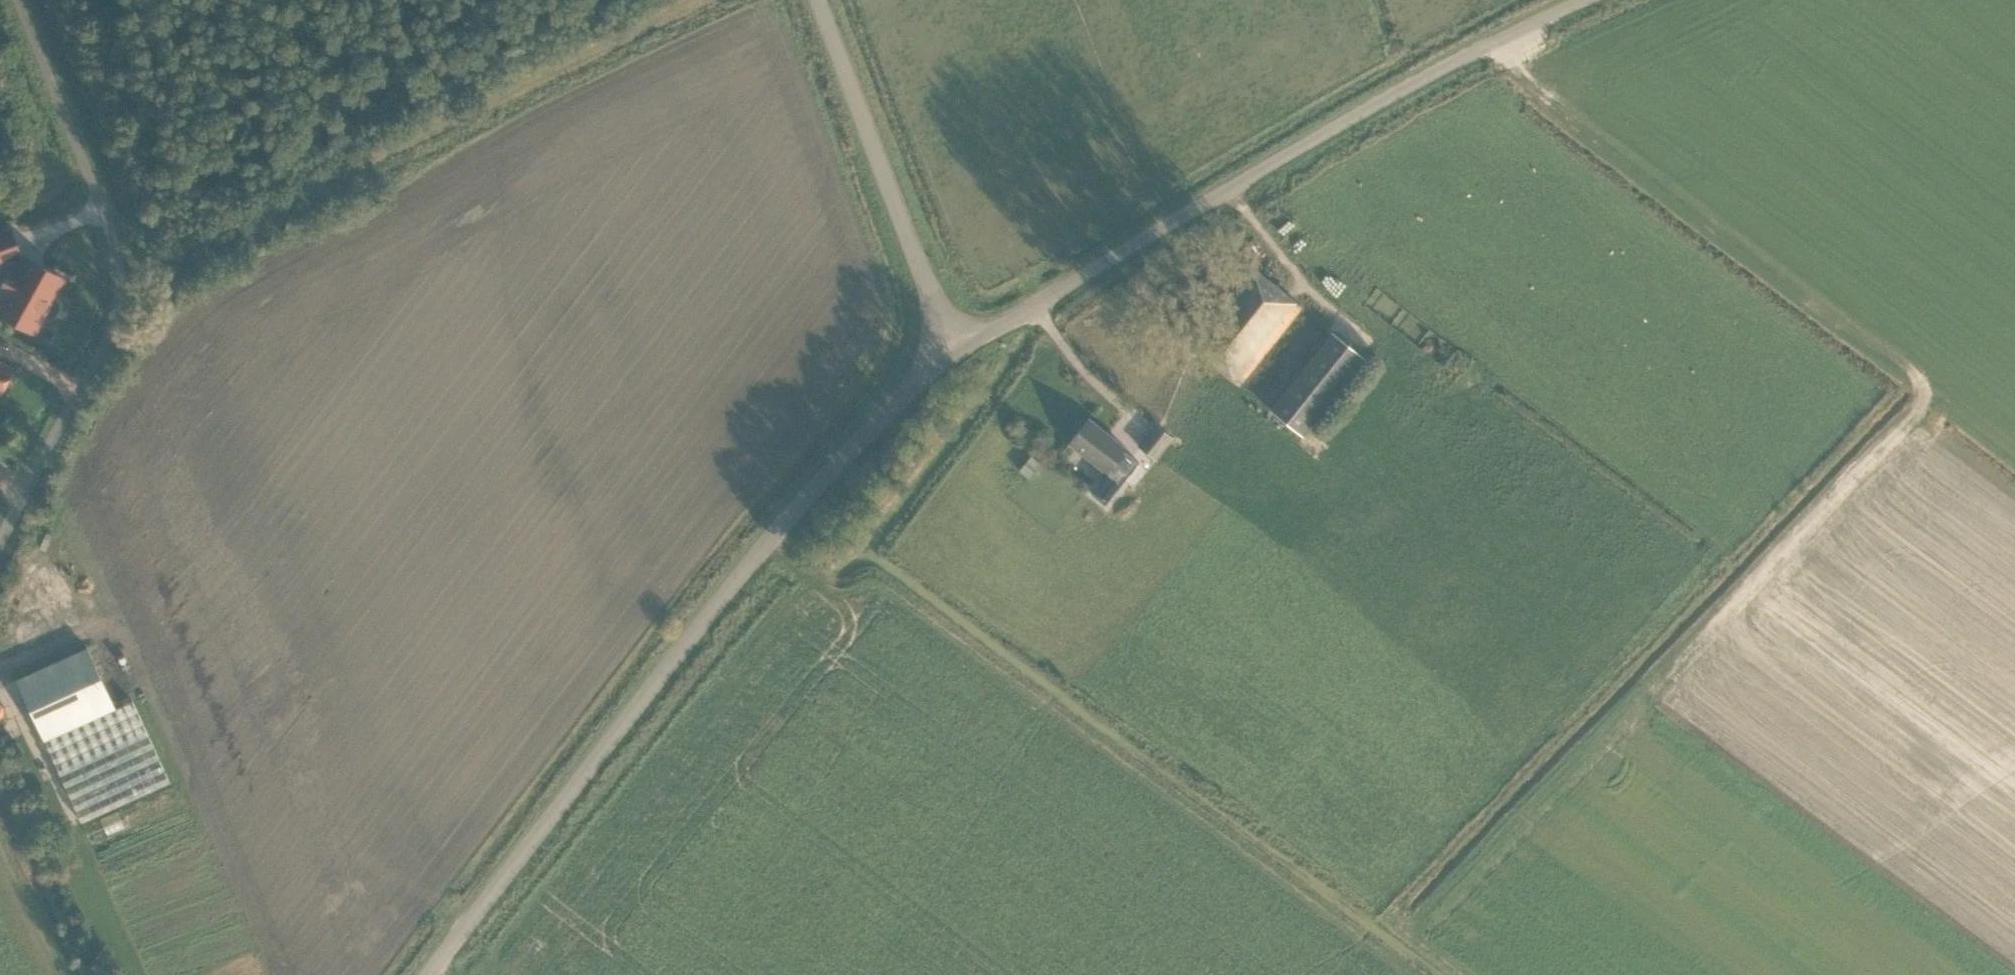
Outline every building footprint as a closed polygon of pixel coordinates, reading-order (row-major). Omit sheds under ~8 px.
[(21,254),(12,229),(0,234),(0,264),(12,271),(1,291),(10,296),(3,309),(19,317),(24,310),(42,319),(44,315),(48,317),(52,317),(56,315),(60,308),(60,303),(58,299),(54,297),(57,291),(53,289),(60,275),(21,254)] [(1238,384),(1301,307),(1244,260),(1180,338),(1238,384)] [(1267,407),(1299,432),(1361,355),(1329,331),(1267,407)] [(1,393),(14,369),(0,361),(0,392),(1,393)] [(1106,473),(1127,447),(1088,417),(1068,442),(1106,473)] [(1155,422),(1137,444),(1156,459),(1173,437),(1155,422)] [(18,678),(83,820),(169,781),(133,700),(116,708),(88,646),(18,678)] [(108,831),(127,824),(123,813),(104,821),(108,831)]
